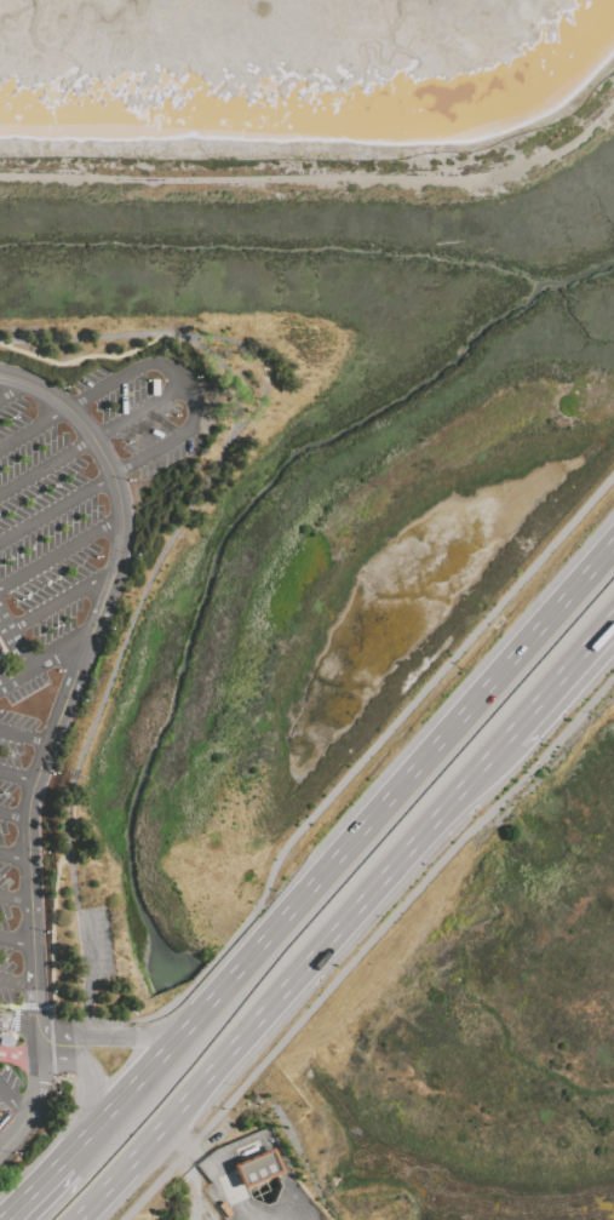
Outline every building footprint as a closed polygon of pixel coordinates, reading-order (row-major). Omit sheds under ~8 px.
[(234,1165),(268,1151),(276,1170),(242,1185),(234,1165)]
